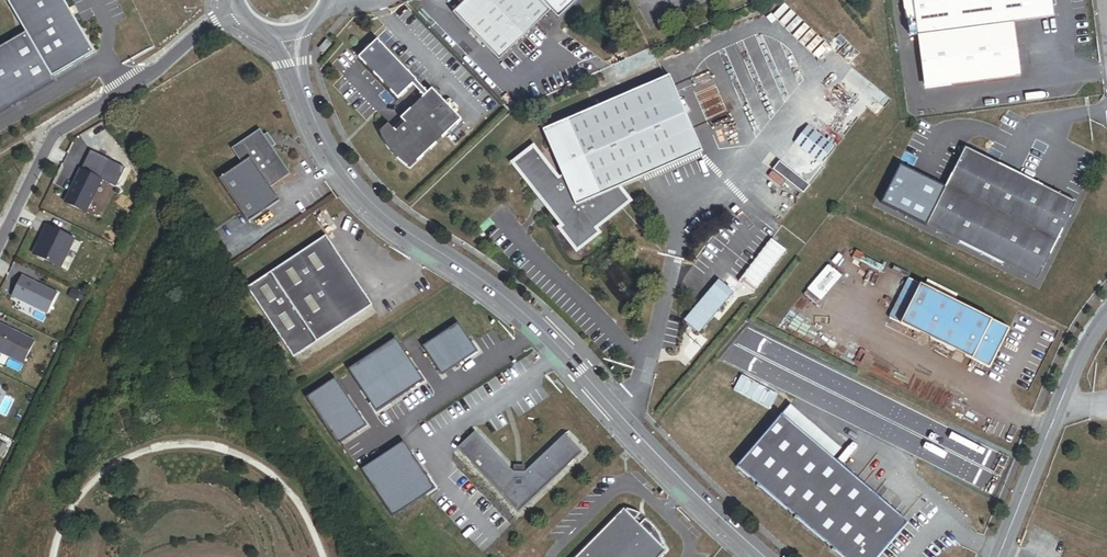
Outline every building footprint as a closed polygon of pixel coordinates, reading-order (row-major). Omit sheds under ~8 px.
[(55,87),(52,82),(94,59),(60,0),(6,0),(4,1),(26,39),(0,54),(0,119),(55,87)] [(462,5),(453,14),(499,62),(551,12),(558,20),(579,0),(459,0),(462,5)] [(1056,15),(1054,0),(915,0),(918,30),(926,87),(1020,75),(1013,21),(1056,15)] [(420,85),(373,36),(354,53),(402,103),(420,85)] [(324,53),(332,45),(327,41),(319,49),(324,53)] [(704,151),(670,75),(648,85),(682,161),(704,151)] [(682,161),(648,85),(544,131),(563,175),(559,178),(534,146),(513,163),(563,226),(560,229),(578,251),(601,234),(596,228),(632,201),(621,187),(682,161)] [(410,170),(461,120),(431,90),(401,120),(405,124),(396,133),(392,129),(388,125),(379,133),(385,144),(388,149),(394,156),(400,162),(410,170)] [(396,133),(405,124),(401,120),(392,129),(396,133)] [(270,187),(290,173),(273,147),(265,135),(261,128),(241,142),(249,155),(218,176),(247,222),(279,201),(270,187)] [(1037,282),(1076,203),(965,147),(945,187),(901,165),(881,203),(1037,282)] [(101,180),(110,160),(91,151),(65,203),(86,213),(102,181),(101,180)] [(805,193),(812,184),(781,160),(774,169),(805,193)] [(61,268),(75,240),(47,226),(33,255),(61,268)] [(373,307),(327,236),(246,288),(292,359),(373,307)] [(756,294),(787,252),(771,240),(740,283),(756,294)] [(830,265),(807,290),(821,302),(844,277),(830,265)] [(48,315),(58,293),(22,276),(12,297),(48,315)] [(903,326),(923,287),(911,281),(891,320),(903,326)] [(699,336),(734,295),(720,282),(685,323),(699,336)] [(992,371),(1012,331),(923,287),(903,326),(992,371)] [(81,304),(85,296),(72,290),(68,298),(81,304)] [(478,351),(458,323),(423,347),(442,375),(478,351)] [(35,341),(0,324),(0,353),(9,357),(10,356),(24,363),(35,341)] [(395,340),(348,370),(377,413),(423,383),(395,340)] [(366,425),(335,379),(306,398),(337,445),(366,425)] [(843,452),(791,407),(782,417),(834,462),(843,452)] [(908,525),(834,462),(782,417),(738,469),(840,556),(881,556),(908,525)] [(518,512),(559,472),(581,451),(564,434),(525,472),(513,472),(485,443),(475,432),(457,449),(518,512)] [(435,489),(403,442),(361,470),(393,517),(435,489)] [(624,509),(577,556),(660,556),(666,551),(662,546),(664,544),(661,539),(658,533),(652,526),(645,519),(640,525),(635,520),(641,515),(635,511),(627,509),(626,511),(624,509)]
